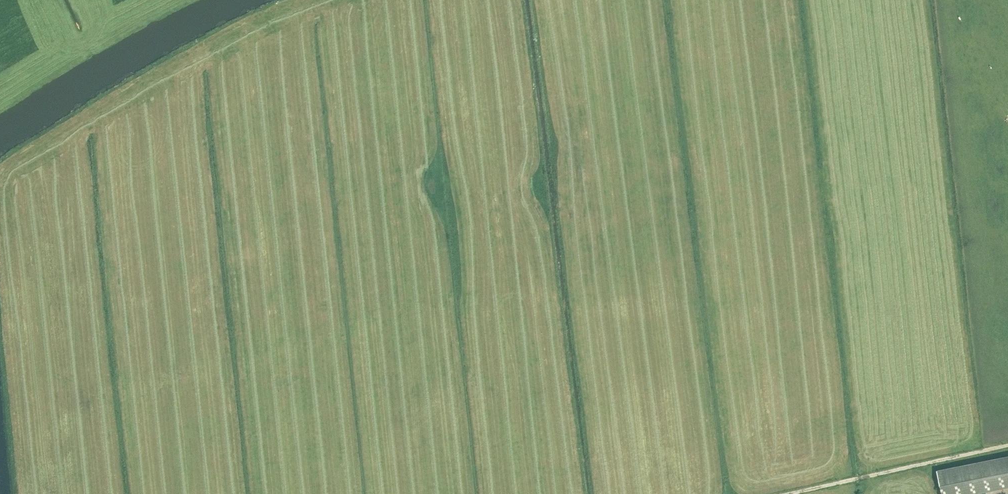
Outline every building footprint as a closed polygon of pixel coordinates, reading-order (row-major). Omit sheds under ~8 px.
[(942,493),(990,493),(1007,490),(1007,459),(938,473),(942,493)]
